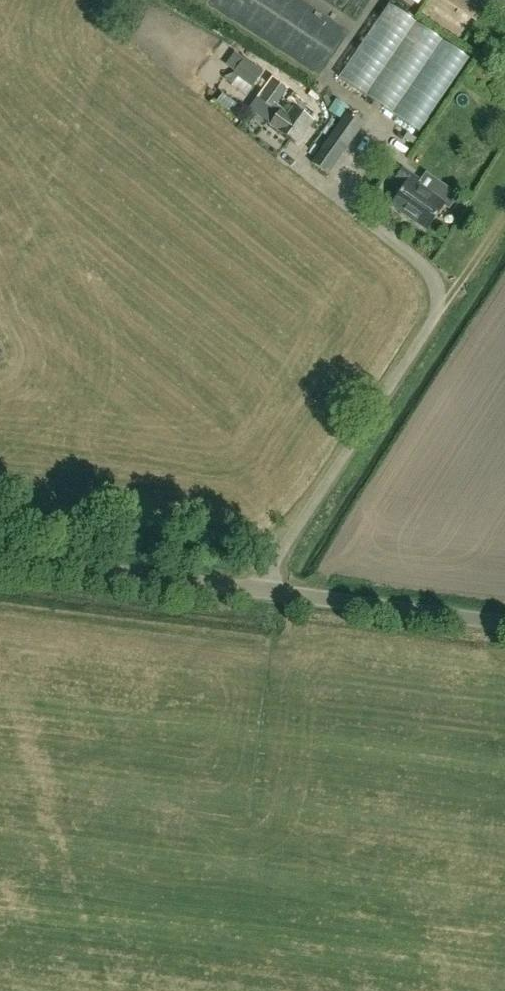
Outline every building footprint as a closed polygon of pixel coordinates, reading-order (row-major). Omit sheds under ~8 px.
[(389,4),(339,77),(419,132),(469,59),(389,4)] [(265,72),(245,58),(235,74),(254,87),(265,72)] [(293,105),(288,112),(277,105),(288,89),(275,80),(260,102),(280,115),(273,126),(300,144),(316,121),(293,105)] [(311,165),(327,177),(365,124),(349,112),(311,165)] [(391,204),(426,229),(444,204),(425,190),(428,186),(404,168),(398,176),(407,183),(391,204)]
